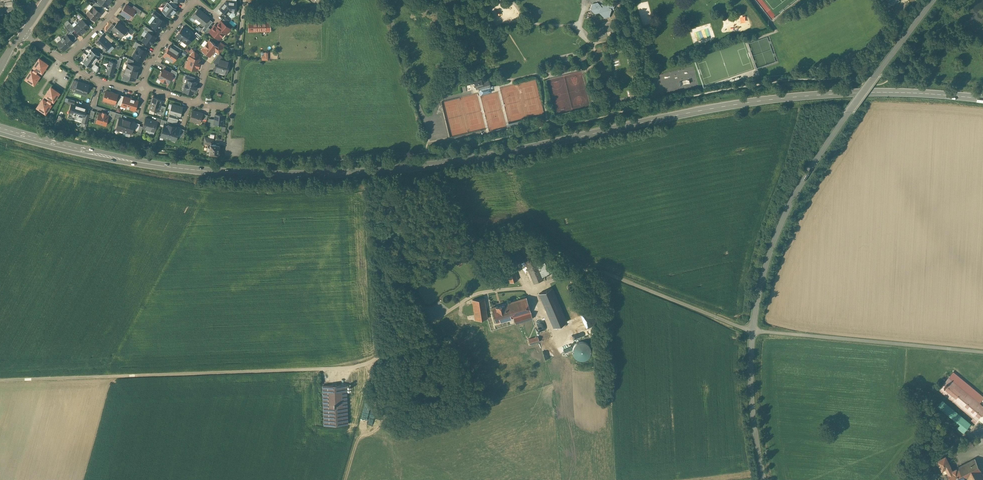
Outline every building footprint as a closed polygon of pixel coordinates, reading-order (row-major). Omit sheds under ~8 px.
[(227,0),(226,0),(224,3),(220,8),(228,15),(230,11),(235,12),(236,2),(236,0),(231,0),(231,1),(227,0)] [(591,8),(594,12),(599,11),(604,16),(608,15),(611,8),(613,8),(614,2),(613,1),(607,2),(606,3),(606,0),(593,0),(591,8)] [(97,2),(96,1),(92,5),(93,6),(99,11),(103,7),(97,2)] [(169,2),(168,2),(167,1),(162,7),(163,8),(162,11),(169,17),(172,14),(173,14),(175,10),(176,8),(172,5),(169,2)] [(132,8),(126,4),(121,13),(129,18),(134,11),(134,10),(132,8)] [(141,10),(134,5),(132,8),(134,10),(134,11),(138,14),(141,10)] [(99,11),(93,6),(87,13),(92,17),(90,18),(94,21),(97,18),(96,17),(100,12),(99,11)] [(201,12),(198,9),(193,15),(196,18),(194,20),(199,24),(200,22),(204,24),(208,18),(209,18),(205,15),(205,16),(204,15),(204,14),(204,13),(203,13),(202,13),(201,12)] [(159,17),(157,16),(155,17),(154,19),(155,20),(151,24),(152,25),(152,26),(154,28),(155,28),(156,27),(160,31),(166,23),(159,17)] [(208,18),(204,24),(205,25),(204,26),(207,28),(208,27),(212,21),(208,18)] [(74,27),(73,27),(75,29),(80,34),(89,27),(82,19),(74,27)] [(127,29),(118,21),(114,25),(111,29),(121,37),(127,29)] [(221,21),(217,25),(216,26),(216,27),(224,33),(224,34),(227,31),(228,31),(229,29),(229,28),(228,27),(227,27),(226,26),(225,25),(221,21)] [(74,27),(69,22),(65,25),(70,31),(71,32),(75,29),(73,27),(74,27)] [(183,26),(176,36),(182,40),(189,30),(186,28),(185,28),(183,26)] [(224,33),(216,27),(216,26),(215,26),(214,28),(213,28),(212,28),(211,29),(209,31),(218,39),(220,36),(222,36),(224,33)] [(189,30),(182,40),(187,44),(194,35),(194,34),(192,33),(192,32),(189,30)] [(71,32),(70,31),(66,34),(72,41),(76,38),(71,32)] [(152,34),(148,31),(142,40),(150,45),(151,43),(152,43),(154,40),(154,39),(156,37),(152,34)] [(113,39),(107,33),(104,37),(110,43),(113,39)] [(66,34),(63,37),(60,38),(60,39),(57,42),(64,50),(73,42),(72,41),(66,34)] [(101,35),(94,42),(97,45),(98,44),(105,51),(112,44),(110,43),(104,37),(101,35)] [(217,45),(210,40),(208,42),(207,42),(203,46),(204,47),(201,50),(209,56),(214,50),(217,46),(217,45)] [(224,47),(219,43),(217,45),(217,46),(214,50),(219,54),(224,47)] [(176,50),(169,45),(167,49),(168,50),(164,56),(172,62),(179,52),(176,50)] [(143,49),(138,46),(137,48),(136,50),(136,52),(134,56),(142,61),(147,52),(143,49)] [(97,54),(91,49),(90,49),(91,50),(82,61),(91,67),(94,63),(99,56),(99,55),(97,54)] [(200,55),(194,50),(189,56),(198,59),(200,55)] [(219,54),(213,60),(218,64),(219,63),(220,59),(221,59),(223,57),(219,54)] [(198,59),(189,56),(188,61),(189,62),(188,67),(197,69),(198,66),(198,67),(199,63),(199,62),(200,59),(198,59)] [(34,67),(32,70),(31,70),(29,71),(30,72),(25,78),(33,84),(36,79),(37,79),(38,74),(36,73),(38,70),(40,72),(44,68),(47,63),(39,58),(35,65),(34,64),(33,67),(34,67)] [(221,59),(220,59),(219,63),(218,64),(217,64),(216,70),(226,73),(229,62),(221,59)] [(115,62),(109,60),(106,72),(112,75),(115,67),(116,62),(115,62)] [(132,64),(128,63),(127,63),(126,70),(136,73),(137,70),(138,71),(139,66),(132,64)] [(170,72),(163,69),(158,78),(161,79),(160,81),(164,83),(165,81),(168,83),(172,75),(172,74),(170,72)] [(136,73),(126,70),(124,76),(128,78),(135,80),(138,71),(137,70),(136,73)] [(481,78),(474,80),(476,89),(478,88),(479,90),(491,87),(489,79),(482,81),(481,78)] [(78,81),(73,80),(69,88),(75,90),(78,81)] [(193,82),(187,80),(183,91),(192,93),(196,82),(193,82)] [(88,85),(78,81),(75,90),(75,91),(85,95),(88,85)] [(46,101),(43,99),(40,102),(37,107),(45,112),(49,106),(50,106),(51,104),(50,103),(52,100),(53,101),(55,99),(54,99),(59,92),(51,87),(48,91),(47,91),(45,96),(48,98),(46,101)] [(491,87),(479,90),(480,95),(492,92),(491,87)] [(118,94),(106,90),(103,100),(115,103),(116,99),(118,94)] [(138,100),(128,97),(128,98),(123,96),(121,104),(127,105),(126,107),(131,108),(130,109),(135,110),(138,100)] [(162,99),(153,97),(149,108),(158,110),(160,104),(162,99)] [(86,108),(75,104),(72,113),(83,116),(84,116),(85,113),(86,108)] [(165,106),(160,104),(158,110),(157,113),(163,115),(165,106)] [(182,107),(172,104),(169,113),(178,115),(180,116),(181,110),(182,107)] [(202,113),(192,110),(189,121),(199,124),(201,119),(202,118),(201,116),(202,113)] [(103,111),(102,111),(102,112),(102,113),(99,112),(95,122),(105,125),(107,119),(109,115),(108,115),(105,114),(106,113),(106,112),(103,111)] [(215,119),(214,124),(215,124),(223,125),(224,115),(215,114),(215,119)] [(121,117),(119,117),(119,118),(116,128),(131,133),(135,122),(121,117)] [(156,121),(145,117),(142,126),(142,128),(154,131),(157,124),(158,121),(156,121)] [(172,125),(164,123),(161,134),(164,135),(164,137),(168,138),(172,125)] [(179,128),(172,125),(168,138),(172,139),(172,138),(176,139),(179,128)] [(212,144),(210,144),(210,146),(207,146),(207,151),(209,151),(209,153),(218,154),(219,145),(212,144)] [(532,253),(522,232),(513,235),(534,283),(543,279),(542,277),(549,274),(540,253),(536,254),(535,251),(532,253)] [(511,260),(504,262),(510,282),(517,280),(511,260)] [(551,288),(539,293),(553,327),(566,321),(551,288)] [(526,297),(509,302),(513,318),(515,323),(532,318),(526,297)] [(484,298),(472,300),(475,319),(487,317),(484,298)] [(509,302),(491,307),(496,322),(506,319),(507,320),(513,318),(509,302)] [(598,320),(594,311),(585,315),(590,327),(596,324),(594,321),(598,320)] [(589,344),(585,341),(580,340),(575,342),(572,346),(571,351),(573,356),(577,359),(582,360),(587,358),(590,354),(591,349),(589,344)] [(948,377),(939,389),(973,417),(971,420),(975,423),(982,414),(982,406),(948,377)] [(345,384),(322,385),(324,424),(347,423),(345,384)] [(958,432),(952,434),(954,442),(961,439),(958,432)] [(971,440),(961,445),(964,451),(974,446),(971,440)] [(945,456),(937,460),(940,466),(942,469),(950,465),(945,456)] [(961,465),(967,477),(968,479),(982,479),(982,475),(981,470),(975,458),(961,465)] [(947,472),(949,476),(947,477),(949,479),(951,479),(962,479),(967,477),(961,465),(947,472)]
